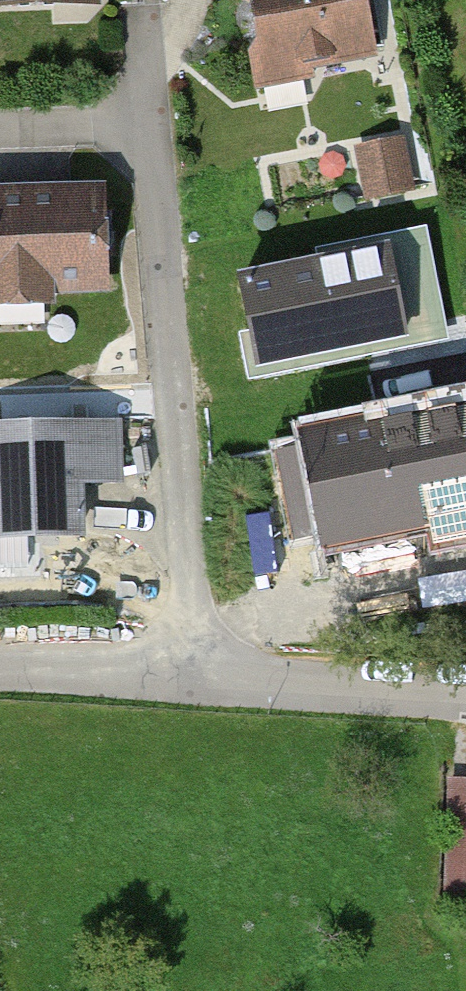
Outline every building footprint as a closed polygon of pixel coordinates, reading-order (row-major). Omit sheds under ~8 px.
[(95,4),(94,0),(0,0),(0,11),(95,4)] [(265,91),(311,84),(308,66),(378,55),(369,0),(250,0),(265,91)] [(408,141),(359,147),(366,201),(415,195),(408,141)] [(0,190),(0,308),(57,307),(56,290),(115,289),(113,188),(0,190)] [(340,436),(362,545),(465,524),(465,411),(340,436)] [(0,425),(0,540),(96,537),(94,488),(127,487),(125,421),(0,425)]
